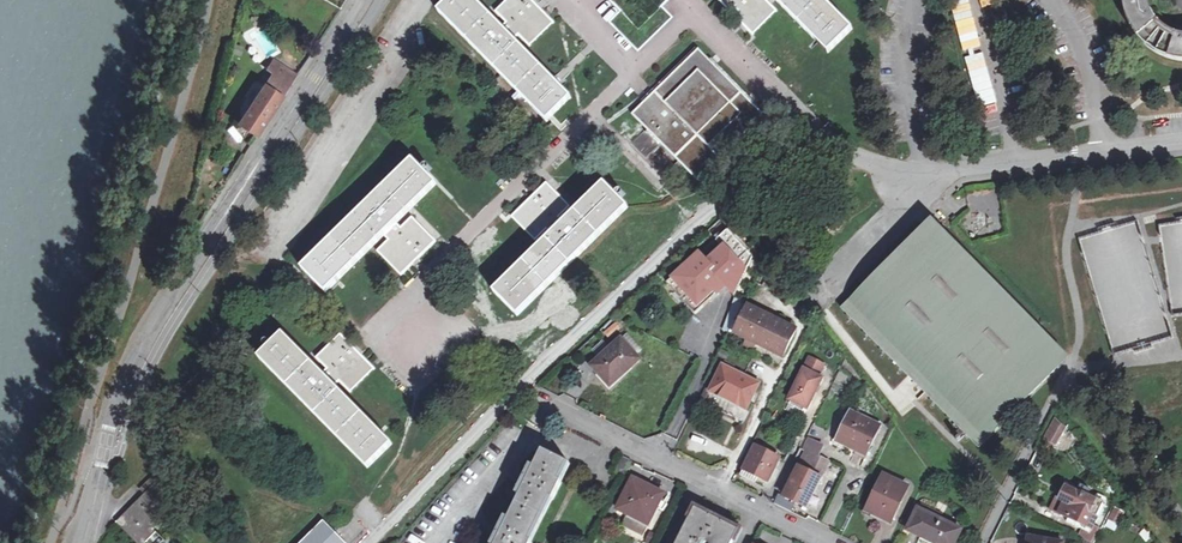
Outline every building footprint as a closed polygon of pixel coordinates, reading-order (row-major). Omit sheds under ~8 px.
[(485,9),(475,0),(447,0),(438,10),(547,118),(549,116),(571,95),(557,81),(512,37),(519,31),(530,42),(553,20),(538,5),(534,0),(506,0),(497,9),(507,20),(501,26),(485,9)] [(720,0),(741,22),(753,34),(775,12),(765,0),(721,0),(720,0)] [(829,51),(852,29),(846,23),(823,0),(778,0),(829,51)] [(1123,12),(1132,31),(1142,43),(1155,52),(1174,60),(1181,61),(1181,28),(1180,28),(1173,25),(1168,22),(1162,17),(1159,13),(1155,6),(1154,0),(1122,0),(1123,12)] [(761,114),(696,49),(648,96),(632,111),(698,177),(761,114)] [(240,125),(257,137),(297,77),(274,62),(268,72),(273,76),(240,125)] [(646,131),(632,144),(646,158),(660,145),(646,131)] [(377,249),(399,273),(400,274),(417,257),(435,240),(411,216),(402,225),(397,220),(412,205),(435,182),(411,158),(302,266),(325,290),(386,231),(390,236),(377,249)] [(603,182),(564,219),(560,214),(569,205),(545,180),(528,197),(511,215),(535,238),(547,226),(552,231),(492,289),(516,313),(626,206),(603,182)] [(1161,224),(1170,314),(1181,313),(1181,221),(1161,224)] [(669,280),(693,306),(725,276),(734,286),(753,252),(728,225),(716,235),(723,243),(707,258),(700,251),(669,280)] [(1058,365),(923,231),(843,310),(978,445),(1058,365)] [(734,330),(782,354),(796,327),(748,303),(734,330)] [(601,331),(608,340),(623,327),(616,319),(601,331)] [(389,442),(333,385),(338,379),(348,389),(372,365),(360,353),(340,334),(316,357),(326,367),(321,372),(281,333),(258,356),(365,465),(389,442)] [(589,368),(613,391),(646,359),(622,335),(589,368)] [(788,399),(807,408),(822,378),(818,376),(824,365),(810,357),(788,399)] [(707,392),(744,411),(757,385),(720,365),(707,392)] [(836,437),(866,453),(882,423),(851,407),(836,437)] [(1039,441),(1049,446),(1059,427),(1050,417),(1039,441)] [(756,475),(766,481),(782,450),(757,437),(738,473),(753,480),(756,475)] [(828,458),(809,449),(808,452),(800,468),(818,477),(828,458)] [(526,542),(548,499),(550,501),(559,483),(556,482),(565,464),(539,451),(531,467),(527,466),(513,494),(517,496),(505,519),(501,517),(488,542),(529,542),(526,542)] [(612,473),(623,478),(630,463),(619,458),(612,473)] [(803,506),(818,477),(800,468),(796,465),(782,494),(803,506)] [(152,528),(151,528),(149,526),(170,506),(154,488),(160,482),(153,475),(139,488),(146,495),(131,509),(135,512),(122,525),(139,541),(152,528)] [(868,511),(889,521),(906,488),(884,477),(868,511)] [(628,514),(647,524),(660,496),(631,482),(616,512),(626,516),(628,514)] [(1066,483),(1060,495),(1098,512),(1102,504),(1085,496),(1087,493),(1066,483)] [(1090,527),(1098,512),(1060,495),(1058,498),(1062,500),(1057,511),(1066,516),(1090,527)] [(1050,508),(1057,511),(1062,500),(1058,498),(1055,497),(1050,508)] [(1112,507),(1106,528),(1114,531),(1121,510),(1112,507)] [(119,521),(122,525),(135,512),(131,509),(119,521)] [(934,542),(954,542),(960,530),(916,510),(907,530),(934,542)] [(734,532),(694,512),(678,542),(729,542),(734,532)] [(1090,527),(1066,516),(1064,520),(1082,529),(1088,532),(1090,527)] [(347,542),(331,528),(323,519),(297,542),(346,542),(347,542)] [(1088,532),(1082,529),(1079,534),(1086,538),(1092,541),(1099,528),(1093,525),(1089,532),(1088,532)]
